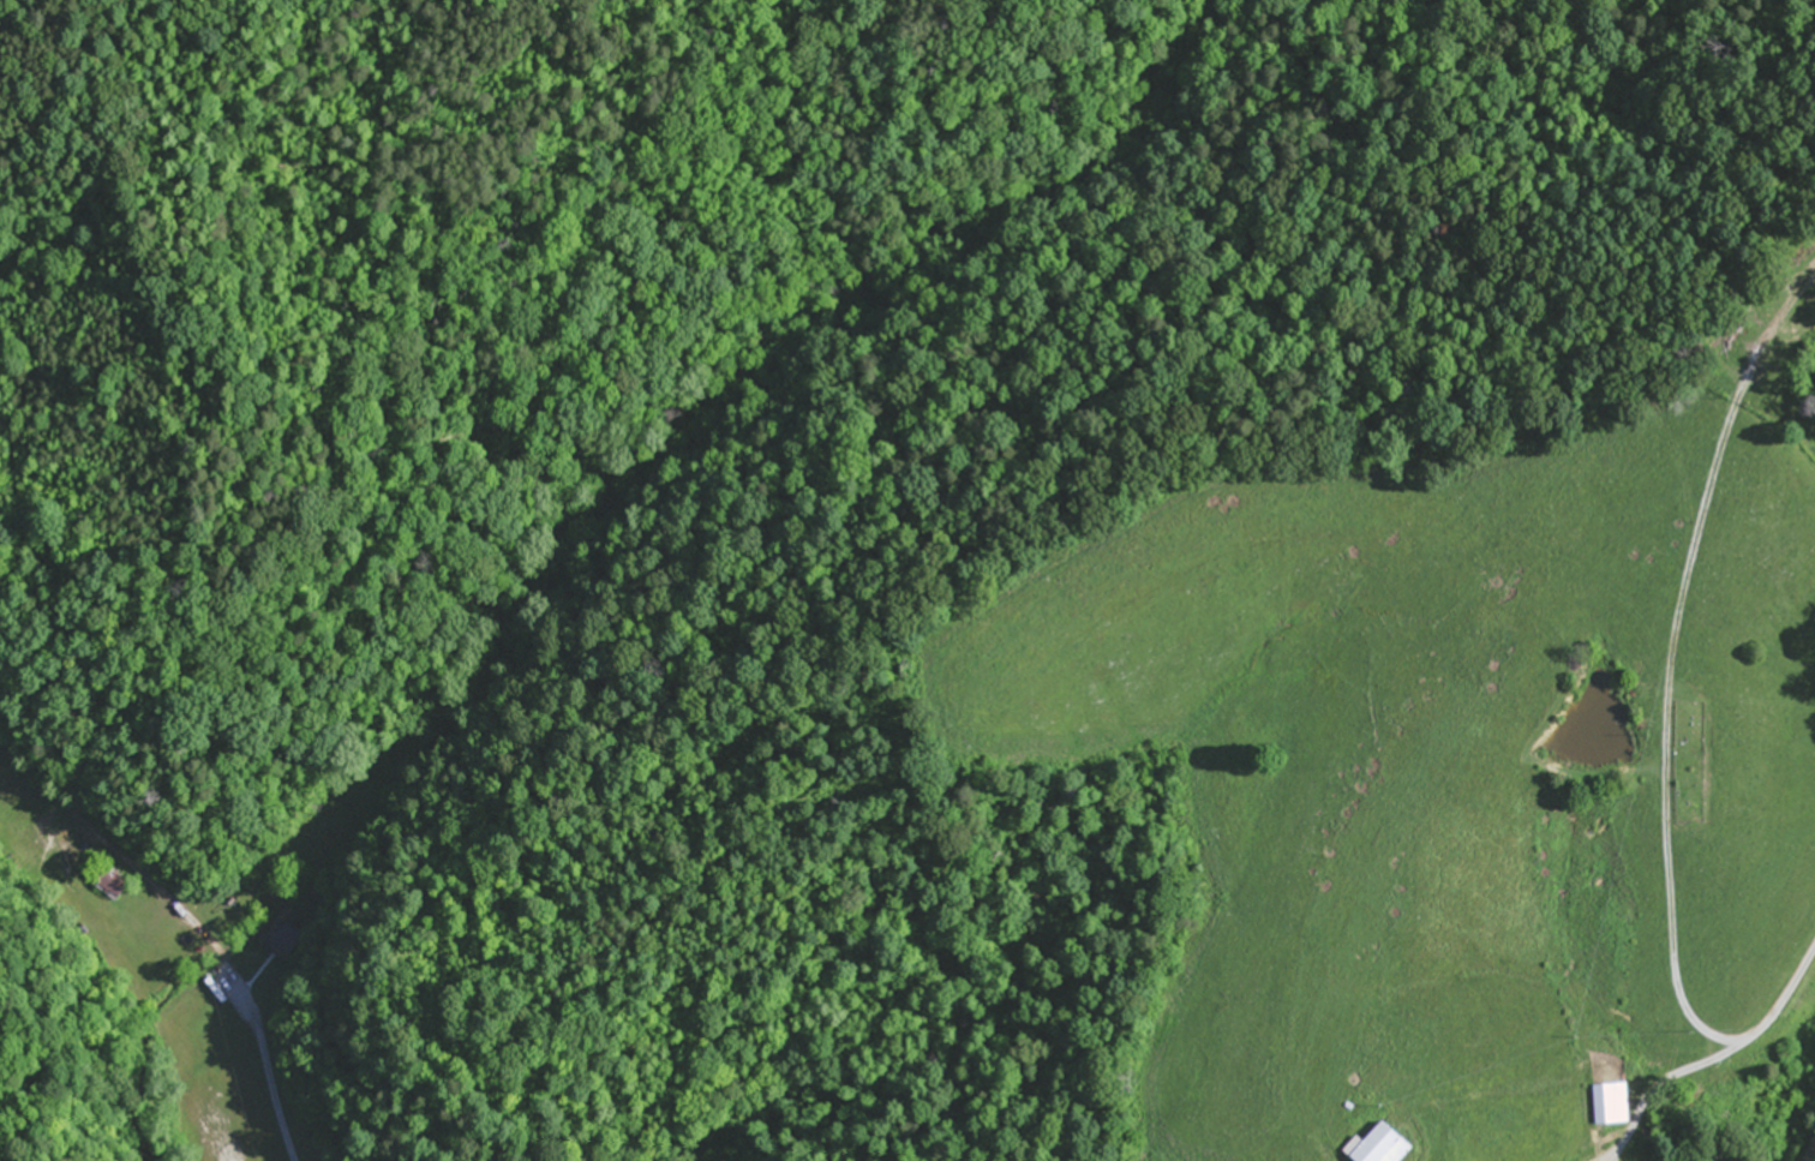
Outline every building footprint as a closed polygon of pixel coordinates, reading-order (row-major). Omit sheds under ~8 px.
[(119,899),(126,877),(96,868),(89,891),(119,899)] [(289,928),(273,915),(253,940),(269,953),(289,928)] [(1594,1085),(1594,1125),(1628,1125),(1627,1084),(1594,1085)] [(1357,1137),(1343,1152),(1353,1160),(1401,1160),(1412,1149),(1382,1121),(1362,1142),(1357,1137)]
